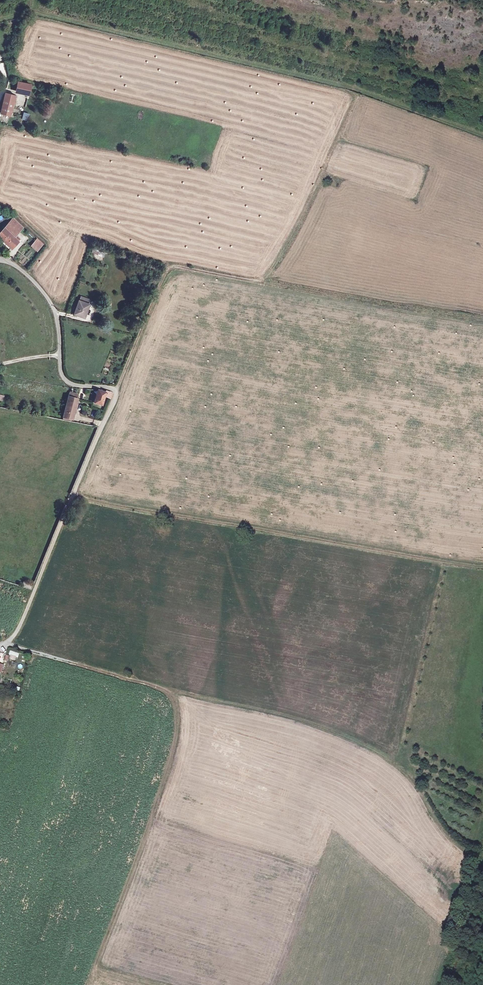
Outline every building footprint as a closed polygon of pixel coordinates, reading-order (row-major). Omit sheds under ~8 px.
[(31,85),(18,82),(17,90),(29,93),(31,85)] [(10,115),(14,101),(5,100),(1,113),(10,115)] [(23,229),(13,219),(0,233),(0,237),(13,249),(21,240),(17,237),(15,238),(14,237),(23,229)] [(42,247),(35,241),(31,246),(38,251),(42,247)] [(103,259),(104,251),(92,250),(91,258),(103,259)] [(74,315),(84,319),(89,306),(78,302),(74,315)] [(109,398),(111,393),(105,391),(105,393),(98,390),(94,402),(101,405),(104,396),(109,398)] [(64,418),(72,420),(77,400),(76,400),(77,395),(70,393),(64,418)] [(10,650),(8,658),(16,661),(18,653),(10,650)]
